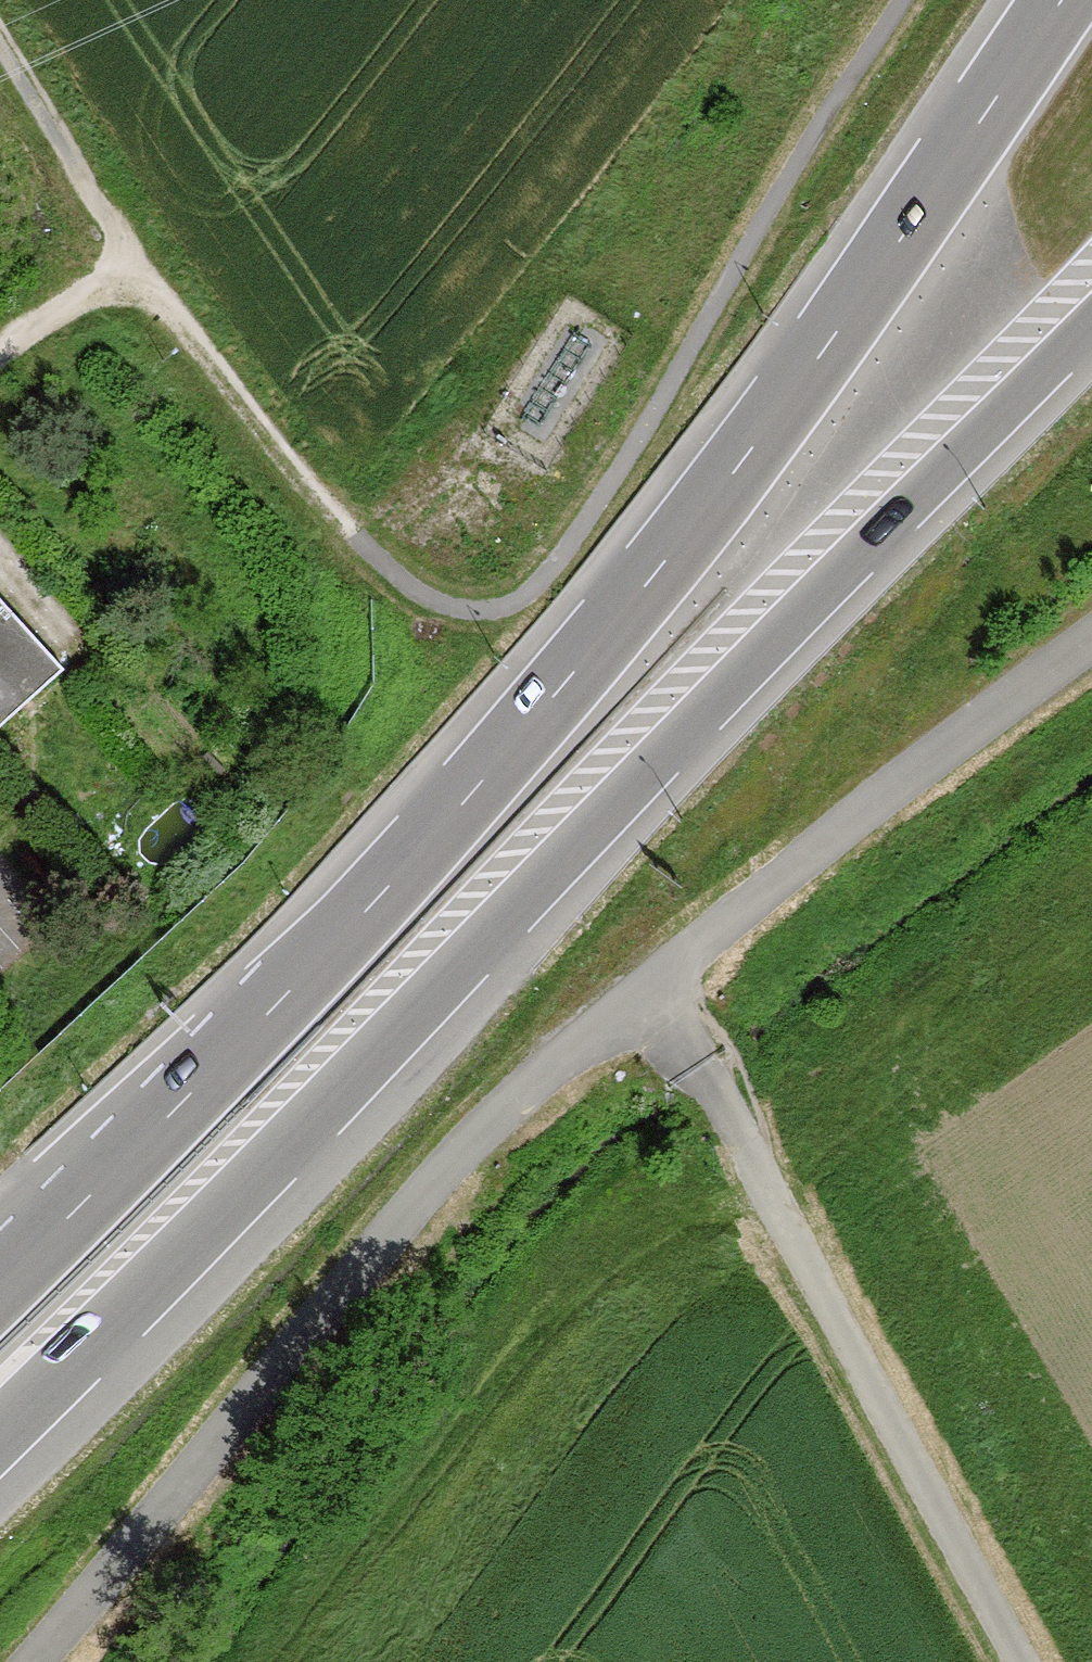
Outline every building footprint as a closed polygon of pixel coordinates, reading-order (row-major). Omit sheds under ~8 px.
[(28,699),(62,667),(0,597),(0,669),(28,699)] [(28,699),(0,669),(0,724),(28,699)]
